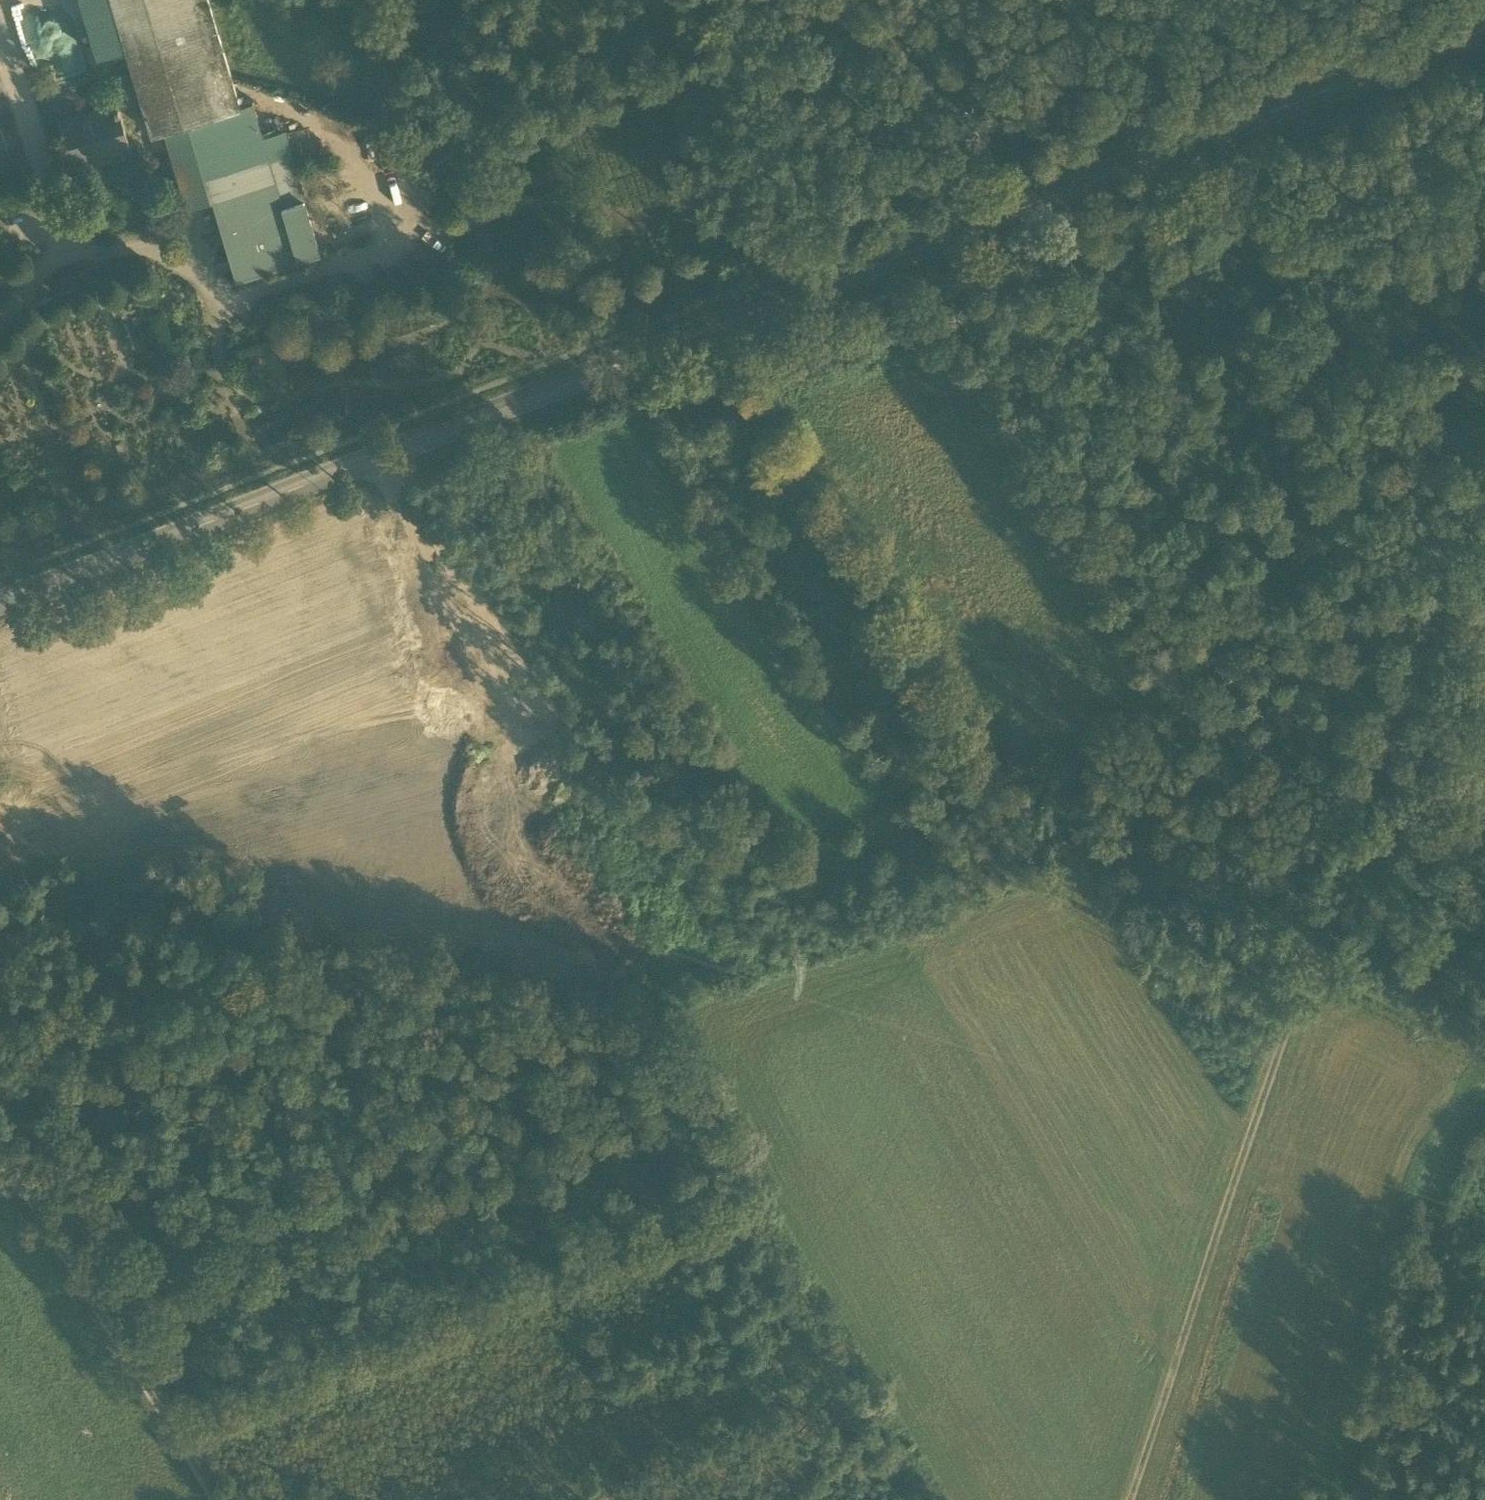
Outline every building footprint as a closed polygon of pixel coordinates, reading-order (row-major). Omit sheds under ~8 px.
[(98,56),(127,48),(113,0),(81,0),(98,56)] [(164,130),(241,107),(209,0),(113,0),(127,48),(152,134),(164,130)] [(213,200),(237,279),(319,255),(304,200),(283,207),(269,160),(262,137),(252,104),(241,107),(164,130),(187,208),(213,200)] [(60,123),(71,161),(108,150),(111,160),(133,154),(119,106),(60,123)] [(282,131),(262,137),(269,160),(288,154),(282,131)] [(74,171),(111,160),(108,150),(71,161),(74,171)]
